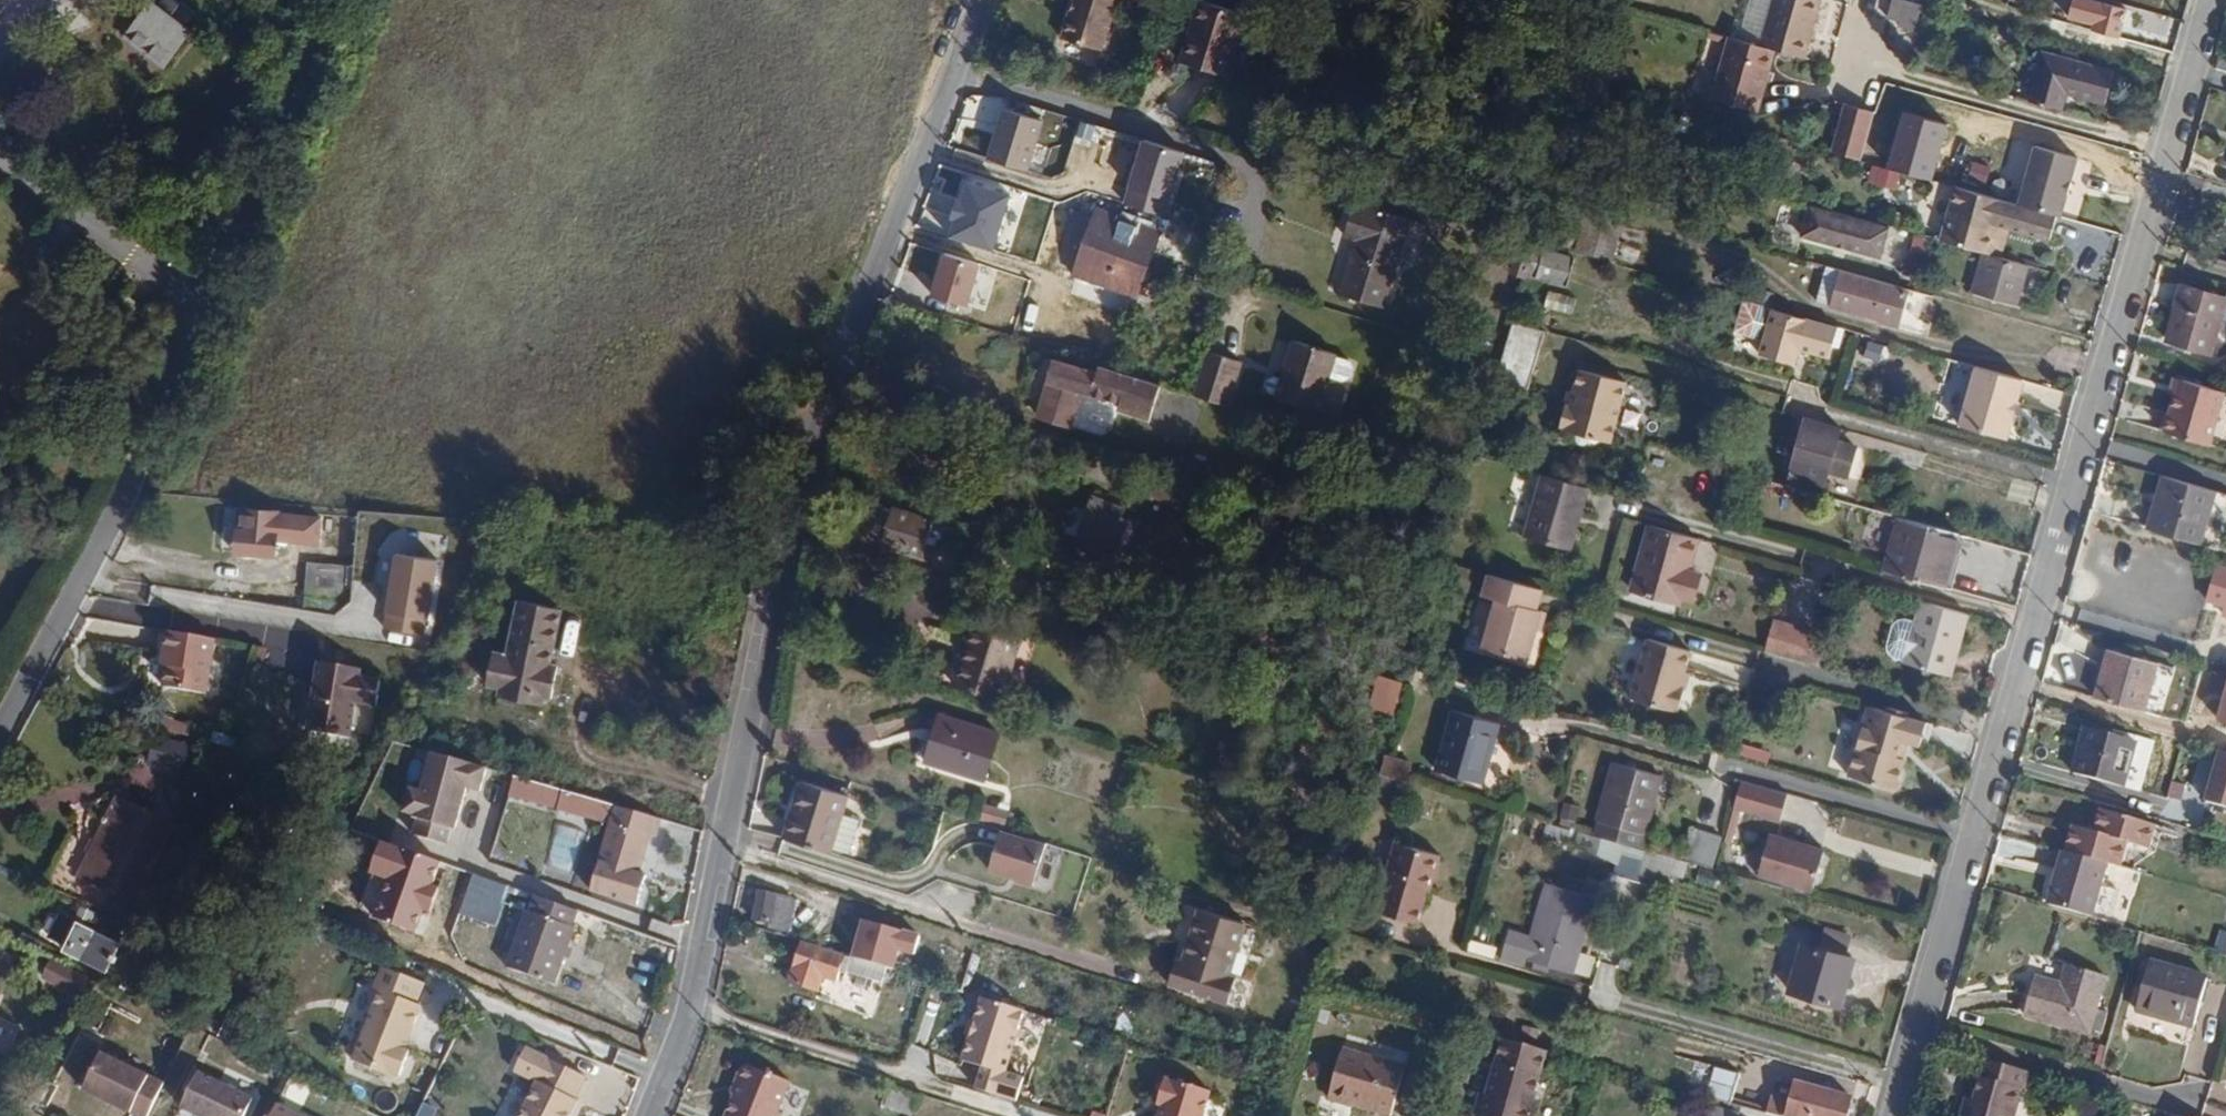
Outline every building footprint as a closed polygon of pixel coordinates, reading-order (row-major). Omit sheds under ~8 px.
[(133,40),(174,72),(203,34),(197,31),(182,19),(189,9),(189,8),(178,0),(170,10),(160,3),(133,40)] [(1059,36),(1098,49),(1115,0),(1071,0),(1059,36)] [(1241,12),(1205,0),(1194,0),(1175,59),(1223,73),(1241,12)] [(1776,48),(1802,55),(1818,0),(1770,0),(1758,43),(1776,48)] [(1891,15),(1915,21),(1920,3),(1909,0),(1895,0),(1891,15)] [(2062,31),(2112,46),(2122,14),(2112,11),(2114,4),(2099,0),(2071,0),(2062,31)] [(2170,15),(2145,8),(2142,22),(2165,30),(2170,15)] [(204,21),(189,9),(182,19),(197,31),(204,21)] [(1758,43),(1730,35),(1713,96),(1752,108),(1757,92),(1763,93),(1776,48),(1758,43)] [(2041,51),(2028,99),(2059,108),(2064,89),(2105,100),(2112,72),(2041,51)] [(1843,101),(1829,149),(1858,157),(1872,110),(1843,101)] [(1028,174),(1044,124),(1003,110),(987,161),(1028,174)] [(1945,121),(1904,110),(1887,167),(1928,179),(1945,121)] [(1189,157),(1146,143),(1124,207),(1167,222),(1189,157)] [(2075,157),(2034,145),(2018,203),(2058,215),(2075,157)] [(995,253),(1013,197),(970,183),(964,202),(958,200),(951,222),(957,224),(952,240),(995,253)] [(1954,184),(1939,238),(1985,250),(1989,251),(2004,198),(1954,184)] [(1073,201),(1049,264),(1075,273),(1077,271),(1107,283),(1108,286),(1121,291),(1144,226),(1099,208),(1095,210),(1073,201)] [(1359,237),(1343,293),(1386,306),(1412,218),(1356,201),(1346,234),(1359,237)] [(1810,205),(1802,232),(1844,244),(1852,216),(1810,205)] [(1536,238),(1518,233),(1513,250),(1530,256),(1534,243),(1536,238)] [(1912,237),(1907,268),(1924,271),(1929,239),(1912,237)] [(1530,256),(1526,272),(1532,274),(1541,245),(1534,243),(1530,256)] [(1541,245),(1532,274),(1565,283),(1574,255),(1541,245)] [(1530,256),(1513,250),(1507,270),(1524,275),(1526,272),(1530,256)] [(1989,251),(1985,250),(1974,290),(2019,304),(2030,263),(1989,251)] [(982,269),(946,256),(934,297),(967,307),(982,269)] [(1858,308),(1879,315),(1881,308),(1896,312),(1901,293),(1865,283),(1858,308)] [(2178,286),(2164,341),(2207,351),(2220,297),(2178,286)] [(1772,305),(1744,298),(1734,330),(1763,338),(1771,308),(1772,305)] [(1771,308),(1763,338),(1758,353),(1793,363),(1803,333),(1830,340),(1834,325),(1771,308)] [(1881,308),(1879,315),(1879,317),(1893,322),(1896,312),(1881,308)] [(1512,318),(1500,361),(1494,381),(1526,389),(1537,354),(1534,353),(1535,348),(1540,345),(1545,328),(1512,318)] [(1286,377),(1281,393),(1279,398),(1320,411),(1332,377),(1338,356),(1339,354),(1298,340),(1286,377)] [(1242,361),(1208,350),(1192,395),(1226,406),(1242,361)] [(1338,356),(1332,377),(1346,380),(1353,376),(1356,368),(1352,360),(1338,356)] [(1160,384),(1101,366),(1097,371),(1055,359),(1037,413),(1070,423),(1080,391),(1118,402),(1118,408),(1150,418),(1160,384)] [(2022,377),(1976,364),(1959,421),(2006,435),(2022,377)] [(1563,405),(1559,419),(1612,434),(1627,380),(1579,367),(1569,404),(1563,405)] [(1273,391),(1281,393),(1286,377),(1278,374),(1271,378),(1269,383),(1273,391)] [(2169,382),(2163,380),(2160,392),(2166,393),(2156,429),(2200,442),(2215,389),(2170,376),(2169,382)] [(1842,427),(1807,417),(1800,440),(1789,438),(1786,451),(1798,454),(1790,475),(1824,486),(1829,471),(1847,477),(1857,447),(1838,442),(1842,427)] [(1612,434),(1559,419),(1558,426),(1571,431),(1577,443),(1589,446),(1600,439),(1610,442),(1612,434)] [(1583,483),(1540,471),(1523,533),(1565,544),(1583,483)] [(2214,490),(2162,474),(2156,494),(2163,496),(2153,528),(2199,542),(2214,490)] [(1790,475),(1787,484),(1822,494),(1824,486),(1790,475)] [(1085,511),(1079,531),(1094,537),(1092,546),(1109,553),(1113,543),(1106,540),(1121,505),(1092,494),(1085,511)] [(2163,496),(2156,494),(2146,526),(2153,528),(2163,496)] [(882,541),(921,554),(926,538),(936,543),(943,522),(894,507),(882,541)] [(1068,528),(1079,531),(1085,511),(1076,507),(1068,528)] [(323,517),(241,510),(236,556),(279,559),(280,545),(320,549),(323,517)] [(1901,516),(1886,568),(1943,585),(1959,532),(1901,516)] [(1695,535),(1647,521),(1628,590),(1676,603),(1695,535)] [(926,538),(921,554),(931,557),(936,543),(926,538)] [(442,558),(398,551),(386,628),(424,634),(426,618),(433,619),(442,558)] [(349,600),(351,564),(306,562),(305,598),(349,600)] [(2225,617),(2225,566),(2215,563),(2203,610),(2225,617)] [(1135,565),(1132,578),(1160,587),(1164,574),(1135,565)] [(1539,586),(1486,571),(1480,593),(1493,597),(1480,645),(1526,658),(1539,608),(1534,606),(1539,586)] [(1967,612),(1922,599),(1906,663),(1950,675),(1967,612)] [(552,662),(563,609),(520,600),(509,653),(494,650),(486,687),(498,689),(497,696),(543,705),(544,698),(552,700),(559,666),(552,662)] [(951,679),(998,694),(1019,631),(966,614),(955,650),(959,652),(951,679)] [(1768,622),(1761,649),(1803,661),(1811,634),(1768,622)] [(208,696),(217,639),(167,631),(158,688),(208,696)] [(1825,637),(1811,634),(1803,661),(1817,664),(1825,637)] [(1645,636),(1634,672),(1678,684),(1688,648),(1645,636)] [(2109,651),(2094,699),(2142,712),(2156,665),(2109,651)] [(376,706),(381,678),(360,675),(362,667),(325,661),(313,731),(349,737),(355,703),(376,706)] [(1678,684),(1634,672),(1628,695),(1672,708),(1672,705),(1676,706),(1682,686),(1678,684)] [(2216,721),(2225,724),(2225,686),(2216,721)] [(1009,695),(1005,708),(1022,714),(1026,700),(1009,695)] [(1866,703),(1856,735),(1896,746),(1899,736),(1907,739),(1918,742),(1923,719),(1906,714),(1906,710),(1886,705),(1885,708),(1866,703)] [(1454,709),(1437,768),(1483,782),(1500,721),(1454,709)] [(997,730),(938,712),(923,759),(982,778),(997,730)] [(2086,727),(2072,772),(2120,785),(2133,741),(2086,727)] [(1896,746),(1856,735),(1846,773),(1894,787),(1903,756),(1894,754),(1896,746)] [(1899,736),(1896,746),(1905,748),(1907,739),(1899,736)] [(157,737),(150,765),(182,773),(189,745),(157,737)] [(1894,754),(1903,756),(1905,748),(1896,746),(1894,754)] [(484,767),(432,751),(421,788),(409,785),(401,810),(415,815),(410,831),(447,843),(466,785),(477,788),(484,767)] [(2219,751),(2205,803),(2225,809),(2225,753),(2219,751)] [(1601,819),(1596,833),(1639,845),(1643,832),(1645,832),(1661,774),(1617,762),(1600,818),(1601,819)] [(799,779),(781,836),(828,851),(829,847),(841,812),(847,793),(799,779)] [(1780,825),(1790,797),(1743,780),(1733,808),(1780,825)] [(557,814),(562,795),(511,782),(506,800),(557,814)] [(615,809),(562,795),(557,814),(610,827),(615,809)] [(174,824),(117,796),(77,877),(134,906),(174,824)] [(984,804),(979,816),(1000,823),(1004,811),(984,804)] [(2056,849),(2059,851),(2102,863),(2109,865),(2118,838),(2138,842),(2144,821),(2102,809),(2090,807),(2086,822),(2084,828),(2074,826),(2064,823),(2056,849)] [(639,905),(647,877),(639,874),(644,856),(614,847),(620,825),(626,827),(629,817),(659,825),(660,821),(615,809),(610,827),(592,892),(639,905)] [(841,812),(829,847),(845,851),(854,826),(856,827),(859,819),(857,814),(849,812),(848,815),(841,812)] [(656,838),(659,825),(629,817),(626,827),(620,825),(614,847),(644,856),(649,836),(656,838)] [(2076,819),(2074,826),(2084,828),(2086,822),(2076,819)] [(1695,829),(1687,859),(1716,867),(1724,837),(1695,829)] [(1044,844),(1000,831),(987,873),(1032,886),(1044,844)] [(1763,876),(1817,891),(1830,849),(1775,834),(1767,862),(1763,876)] [(451,866),(387,841),(375,870),(394,877),(378,916),(416,931),(424,910),(432,913),(451,866)] [(1395,841),(1374,908),(1416,922),(1427,889),(1430,890),(1441,854),(1395,841)] [(1652,886),(1660,855),(1620,845),(1612,876),(1652,886)] [(2059,851),(2045,903),(2088,916),(2102,863),(2059,851)] [(1550,876),(1525,958),(1570,971),(1593,888),(1550,876)] [(508,887),(474,877),(462,914),(496,925),(508,887)] [(828,891),(809,885),(806,894),(825,900),(828,891)] [(758,889),(753,917),(770,920),(770,925),(786,927),(791,896),(758,889)] [(559,967),(574,927),(568,924),(572,912),(532,898),(514,949),(559,967)] [(1198,907),(1182,960),(1226,974),(1242,921),(1198,907)] [(122,943),(77,923),(64,952),(109,972),(122,943)] [(1825,929),(1819,946),(1845,955),(1851,937),(1825,929)] [(813,943),(810,942),(798,981),(824,990),(829,974),(837,976),(841,967),(859,973),(857,982),(865,984),(869,975),(883,980),(887,966),(813,943)] [(1845,955),(1819,946),(1805,943),(1791,991),(1842,1006),(1855,959),(1845,955)] [(559,967),(514,949),(507,966),(553,983),(559,967)] [(2153,957),(2137,1012),(2194,1028),(2210,976),(2153,957)] [(90,979),(51,961),(42,980),(81,998),(90,979)] [(2041,976),(2029,1014),(2086,1030),(2102,976),(2066,965),(2061,982),(2041,976)] [(356,1058),(399,1075),(427,1003),(422,1001),(428,984),(384,967),(376,987),(383,989),(356,1058)] [(1027,1009),(981,995),(962,1058),(983,1065),(1008,1072),(1027,1009)] [(169,1081),(105,1049),(86,1088),(143,1115),(151,1115),(169,1081)] [(529,1049),(517,1074),(537,1084),(522,1115),(570,1115),(589,1078),(529,1049)] [(1331,1097),(1355,1106),(1355,1109),(1379,1115),(1394,1115),(1407,1067),(1345,1049),(1331,1097)] [(1978,1058),(1973,1076),(1981,1080),(1975,1100),(1967,1099),(1962,1115),(2018,1115),(2030,1072),(1978,1058)] [(723,1115),(773,1115),(788,1079),(744,1062),(738,1065),(735,1074),(737,1079),(723,1115)] [(1488,1115),(1529,1115),(1540,1074),(1499,1063),(1490,1097),(1493,1098),(1488,1115)] [(1017,1101),(1025,1077),(1008,1072),(983,1065),(976,1089),(1017,1101)] [(255,1097),(203,1070),(185,1104),(209,1115),(245,1115),(255,1097)] [(1404,1095),(1416,1098),(1422,1077),(1410,1073),(1404,1095)] [(1157,1115),(1201,1115),(1209,1090),(1163,1076),(1156,1102),(1160,1103),(1157,1115)] [(1713,1077),(1708,1096),(1737,1105),(1743,1085),(1713,1077)] [(1772,1114),(1780,1115),(1847,1115),(1852,1097),(1801,1083),(1796,1099),(1778,1095),(1772,1114)] [(920,1092),(893,1084),(888,1101),(911,1108),(920,1092)] [(282,1105),(276,1115),(302,1115),(282,1105)] [(1735,1115),(1768,1115),(1737,1107),(1735,1115)]
